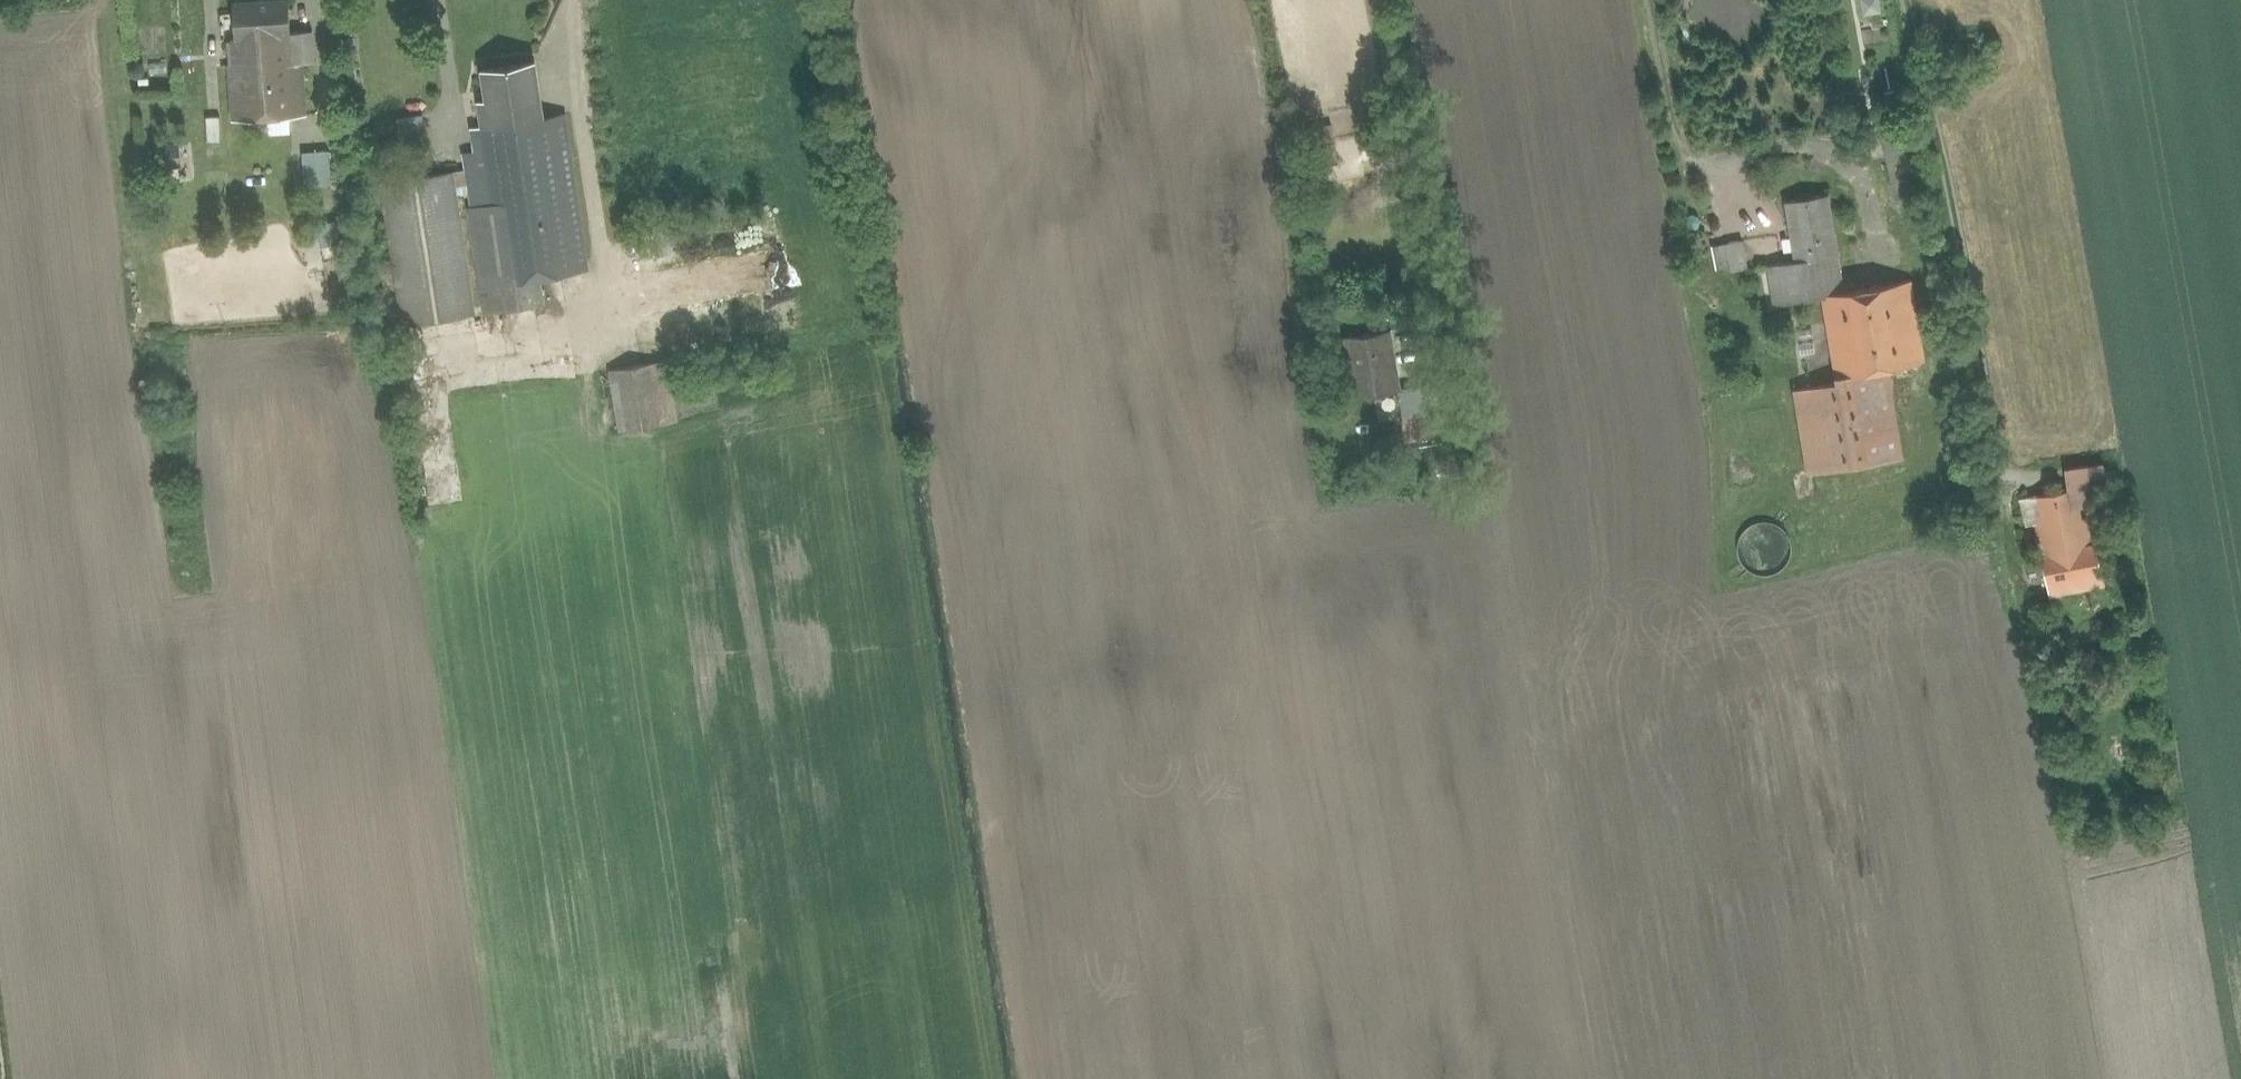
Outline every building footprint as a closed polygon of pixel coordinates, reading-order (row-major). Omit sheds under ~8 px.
[(227,32),(282,24),(293,23),(290,0),(223,0),(227,32)] [(239,120),(328,108),(317,28),(283,33),(282,24),(227,32),(239,120)] [(535,116),(527,56),(472,63),(480,123),(535,116)] [(480,123),(470,125),(472,144),(459,145),(480,307),(538,300),(535,275),(588,268),(567,112),(535,116),(480,123)] [(331,146),(301,150),(305,188),(335,185),(331,146)] [(457,171),(383,180),(401,319),(475,309),(457,171)] [(1832,191),(1792,198),(1801,257),(1842,250),(1832,191)] [(1745,239),(1716,244),(1721,278),(1751,273),(1745,239)] [(1801,257),(1773,262),(1779,300),(1829,292),(1848,288),(1842,250),(1801,257)] [(1927,361),(1914,278),(1848,288),(1829,292),(1842,375),(1892,367),(1927,361)] [(1379,328),(1344,334),(1353,391),(1388,385),(1379,328)] [(667,357),(606,365),(615,428),(675,420),(667,357)] [(1842,375),(1798,382),(1812,469),(1906,454),(1892,367),(1842,375)] [(1427,387),(1398,392),(1406,446),(1436,442),(1427,387)] [(2111,487),(2107,461),(2072,467),(2076,493),(2092,490),(2111,487)] [(2076,493),(2039,499),(2054,593),(2107,584),(2092,490),(2076,493)]
